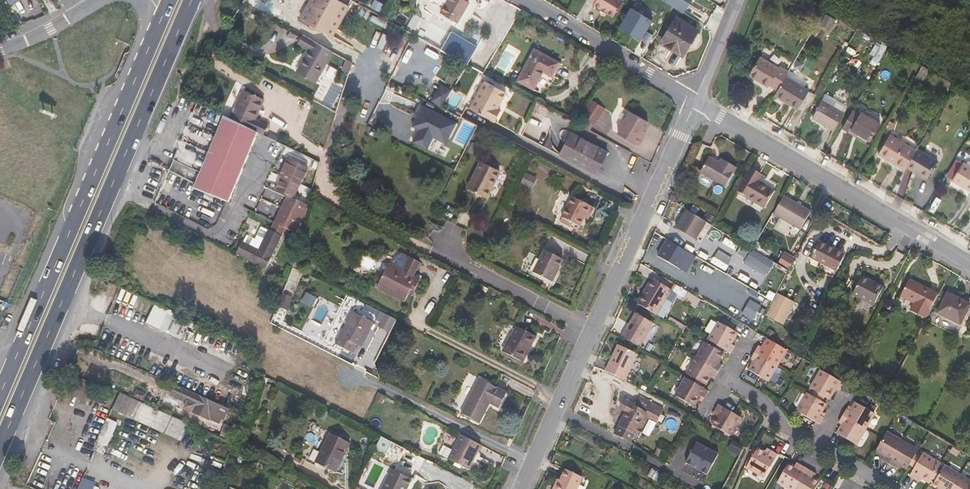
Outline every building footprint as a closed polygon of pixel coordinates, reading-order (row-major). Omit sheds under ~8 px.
[(300,19),(333,37),(349,6),(338,0),(310,0),(300,19)] [(445,6),(441,13),(453,20),(457,23),(470,1),(469,1),(469,0),(435,0),(445,6)] [(457,23),(453,20),(452,24),(463,30),(479,4),(478,0),(469,0),(469,1),(470,1),(457,23)] [(594,3),(593,5),(613,17),(623,0),(590,0),(594,3)] [(665,0),(684,12),(692,0),(665,0)] [(812,12),(815,6),(807,1),(803,7),(812,12)] [(652,20),(631,7),(619,26),(641,39),(652,20)] [(417,29),(423,18),(417,15),(410,25),(417,29)] [(452,31),(430,18),(419,35),(442,48),(452,31)] [(698,31),(676,18),(662,42),(683,55),(698,31)] [(333,52),(303,35),(298,43),(309,50),(298,68),(304,72),(302,75),(316,83),(333,52)] [(888,46),(882,43),(876,53),(882,56),(888,46)] [(534,49),(518,81),(534,89),(543,71),(552,76),(560,62),(534,49)] [(786,76),(789,71),(780,66),(779,67),(760,56),(749,75),(769,86),(770,85),(778,90),(786,76)] [(353,63),(348,60),(344,69),(350,71),(353,63)] [(464,67),(455,62),(450,72),(458,77),(464,67)] [(778,90),(775,95),(798,109),(810,90),(786,76),(778,90)] [(471,109),(496,122),(502,110),(496,107),(499,100),(502,102),(507,92),(486,81),(471,109)] [(451,88),(442,83),(432,99),(441,105),(451,88)] [(243,90),(230,119),(263,135),(267,125),(255,120),(264,100),(243,90)] [(589,100),(580,117),(593,125),(603,107),(589,100)] [(844,113),(822,100),(812,118),(834,130),(844,113)] [(450,136),(456,123),(423,106),(418,115),(422,117),(416,128),(420,130),(413,142),(428,149),(434,137),(444,142),(447,135),(450,136)] [(646,120),(628,110),(616,132),(636,144),(640,136),(638,135),(641,129),(646,120)] [(853,110),(842,128),(849,132),(851,130),(859,134),(870,141),(881,123),(862,112),(860,114),(853,110)] [(422,117),(418,115),(413,126),(416,128),(422,117)] [(225,118),(196,188),(231,203),(258,134),(225,118)] [(270,133),(268,137),(277,142),(279,138),(270,133)] [(608,152),(571,133),(560,155),(596,174),(608,152)] [(890,160),(905,169),(906,167),(916,150),(890,134),(878,154),(889,161),(890,160)] [(938,160),(918,148),(916,150),(906,167),(927,180),(938,160)] [(720,163),(709,157),(700,172),(725,187),(737,168),(722,159),(720,163)] [(287,196),(274,222),(286,228),(301,236),(309,204),(294,198),(308,168),(288,158),(280,176),(282,177),(276,190),(287,196)] [(501,170),(481,160),(468,188),(487,197),(501,170)] [(888,163),(904,172),(905,169),(890,160),(889,161),(888,163)] [(963,162),(952,180),(969,190),(969,166),(963,162)] [(761,174),(752,169),(739,192),(766,207),(775,192),(757,181),(761,174)] [(527,172),(522,184),(532,189),(537,177),(527,172)] [(811,211),(784,195),(773,214),(800,230),(811,211)] [(594,207),(573,196),(562,217),(580,227),(585,218),(587,214),(590,216),(594,207)] [(687,211),(677,228),(695,239),(705,222),(687,211)] [(270,230),(269,229),(259,250),(243,242),(237,254),(266,268),(282,236),(286,228),(274,222),(270,230)] [(259,250),(269,229),(261,225),(255,238),(247,234),(243,242),(259,250)] [(689,252),(669,240),(659,257),(679,269),(689,252)] [(820,241),(811,258),(836,271),(845,254),(820,241)] [(563,259),(545,249),(533,272),(552,282),(563,259)] [(784,254),(778,265),(789,272),(795,260),(784,254)] [(403,270),(389,263),(377,288),(405,302),(409,294),(413,296),(421,280),(414,276),(420,262),(410,257),(403,270)] [(863,275),(853,295),(874,305),(884,286),(863,275)] [(652,278),(637,303),(657,315),(672,290),(652,278)] [(926,319),(939,294),(909,279),(901,296),(914,303),(910,310),(926,319)] [(938,313),(960,324),(969,304),(948,293),(938,313)] [(191,322),(149,302),(140,321),(182,341),(191,322)] [(374,322),(353,311),(336,344),(353,353),(357,345),(361,347),(374,322)] [(398,320),(380,311),(373,321),(379,324),(378,326),(391,333),(398,320)] [(636,313),(622,336),(640,347),(654,323),(636,313)] [(692,377),(690,380),(701,386),(703,383),(706,385),(711,376),(715,378),(723,365),(719,362),(724,353),(721,352),(723,348),(730,352),(731,353),(735,346),(731,344),(738,333),(719,322),(708,340),(712,342),(710,345),(705,342),(687,374),(692,377)] [(516,326),(503,352),(521,361),(529,346),(531,347),(537,336),(516,326)] [(777,365),(787,350),(768,339),(762,348),(759,346),(755,352),(777,365)] [(625,381),(638,354),(618,344),(605,371),(625,381)] [(531,347),(529,346),(521,361),(523,362),(531,347)] [(777,365),(755,352),(751,359),(755,361),(749,370),(768,381),(777,365)] [(844,383),(843,383),(821,370),(811,388),(814,390),(811,395),(822,401),(825,396),(829,399),(836,388),(840,390),(844,383)] [(95,384),(74,375),(67,392),(88,401),(95,384)] [(507,392),(479,378),(461,414),(480,423),(490,403),(499,408),(507,392)] [(701,386),(690,380),(686,378),(676,396),(694,407),(701,396),(705,398),(709,391),(701,386)] [(921,379),(909,400),(914,403),(926,382),(921,379)] [(229,409),(175,385),(170,395),(186,402),(184,408),(222,425),(229,409)] [(148,394),(136,388),(133,396),(144,402),(148,394)] [(92,392),(90,398),(103,403),(105,398),(92,392)] [(208,433),(121,393),(113,410),(200,449),(208,433)] [(378,393),(375,399),(382,403),(385,396),(378,393)] [(826,404),(822,401),(811,395),(808,393),(797,411),(820,424),(824,417),(820,415),(826,404)] [(615,435),(612,441),(626,449),(630,442),(631,443),(635,434),(639,436),(651,413),(659,417),(664,408),(641,396),(636,404),(626,399),(620,409),(626,412),(614,434),(615,435)] [(843,416),(865,429),(875,413),(856,402),(850,411),(847,409),(843,416)] [(715,430),(726,436),(727,433),(731,436),(742,418),(734,413),(723,407),(719,404),(715,411),(719,414),(712,425),(716,427),(715,430)] [(856,445),(865,429),(843,416),(839,422),(843,425),(837,434),(856,445)] [(120,423),(108,418),(99,439),(111,444),(120,423)] [(239,430),(225,424),(220,437),(234,443),(239,430)] [(351,443),(330,432),(320,452),(314,449),(309,459),(336,473),(351,443)] [(883,460),(889,464),(902,441),(887,432),(883,439),(876,451),(885,456),(883,460)] [(481,445),(461,434),(453,450),(447,447),(443,456),(469,470),(481,445)] [(388,442),(383,440),(380,448),(385,450),(388,442)] [(247,441),(243,447),(250,450),(253,444),(247,441)] [(746,447),(735,441),(730,449),(741,456),(746,447)] [(910,465),(916,454),(918,450),(902,441),(889,464),(896,468),(898,464),(907,469),(910,465)] [(719,455),(697,443),(687,463),(708,475),(719,455)] [(769,454),(758,448),(747,467),(765,477),(778,455),(771,451),(769,454)] [(239,449),(237,456),(243,458),(245,451),(239,449)] [(930,483),(933,478),(939,468),(941,464),(923,453),(921,457),(916,454),(910,465),(914,468),(910,476),(916,480),(919,476),(930,483)] [(795,466),(789,463),(778,482),(790,488),(815,488),(820,481),(814,478),(811,476),(813,472),(800,465),(798,468),(795,466)] [(960,475),(944,466),(942,470),(939,468),(933,478),(936,480),(933,485),(941,488),(952,488),(960,475)] [(392,469),(382,488),(407,488),(412,479),(392,469)] [(558,479),(553,488),(577,488),(583,477),(566,469),(560,480),(558,479)] [(960,475),(952,488),(969,488),(969,481),(960,475)]
